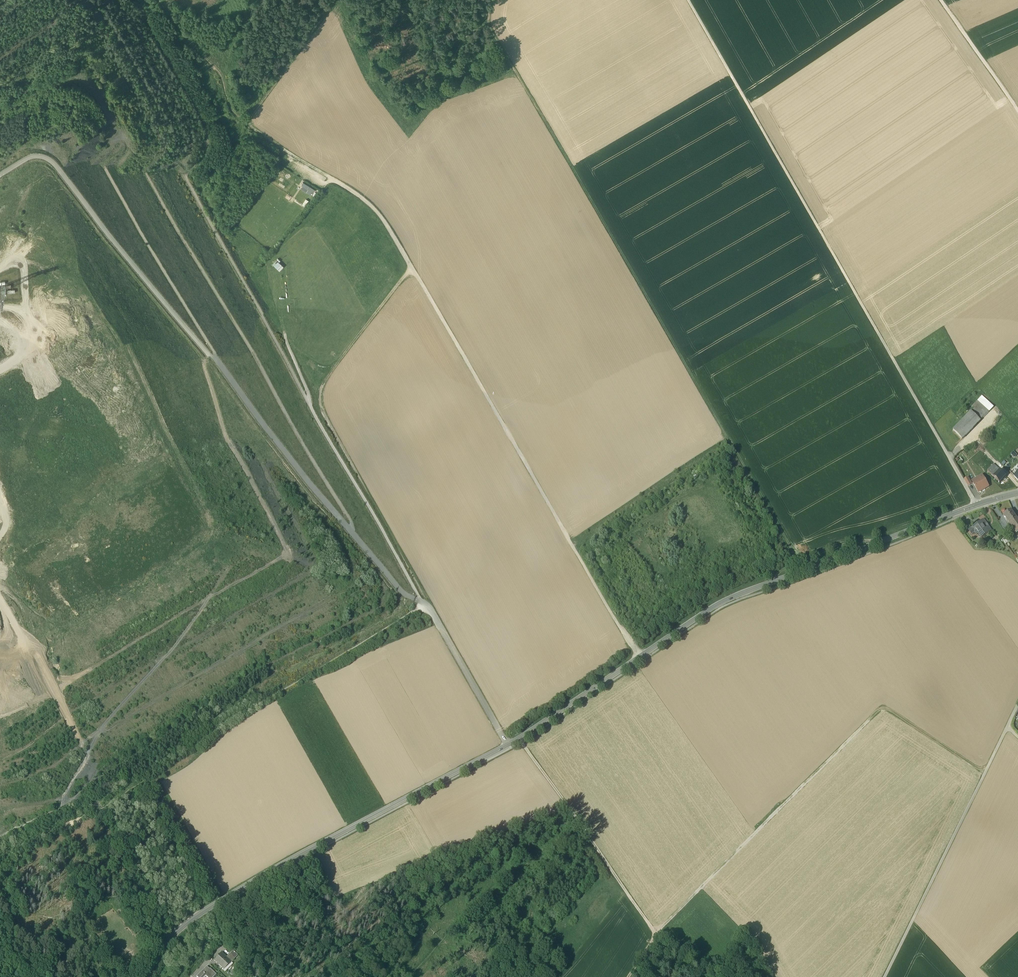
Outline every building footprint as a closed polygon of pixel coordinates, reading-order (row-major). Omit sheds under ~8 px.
[(281,175),(283,180),(290,177),(287,172),(281,175)] [(303,181),(301,184),(308,188),(306,191),(312,194),(315,188),(303,181)] [(279,262),(280,261),(278,258),(272,264),(279,271),(284,266),(279,262)] [(993,408),(982,397),(978,401),(989,412),(993,408)] [(989,412),(978,401),(972,407),(974,409),(971,412),(980,421),(989,412)] [(971,412),(953,430),(962,439),(980,421),(971,412)] [(994,465),(987,471),(993,477),(1000,470),(994,465)] [(1006,476),(1000,470),(993,477),(999,483),(1002,480),(1003,480),(1006,477),(1005,477),(1006,476)] [(988,486),(982,475),(978,477),(979,480),(973,483),(978,492),(988,486)] [(1010,510),(1004,515),(1009,523),(1016,518),(1010,510)] [(1016,518),(1009,523),(1011,526),(1010,526),(1011,527),(1012,527),(1015,531),(1014,532),(1015,532),(1017,534),(1017,533),(1017,520),(1016,518)] [(980,521),(974,526),(977,530),(976,531),(977,531),(981,538),(992,530),(988,526),(985,528),(983,525),(980,521)] [(134,929),(139,924),(128,912),(124,915),(134,929)] [(233,951),(226,958),(231,962),(238,956),(233,951)] [(226,958),(221,953),(214,960),(224,970),(231,962),(226,958)] [(207,967),(197,976),(205,976),(206,976),(214,976),(216,975),(212,971),(212,972),(207,967)]
